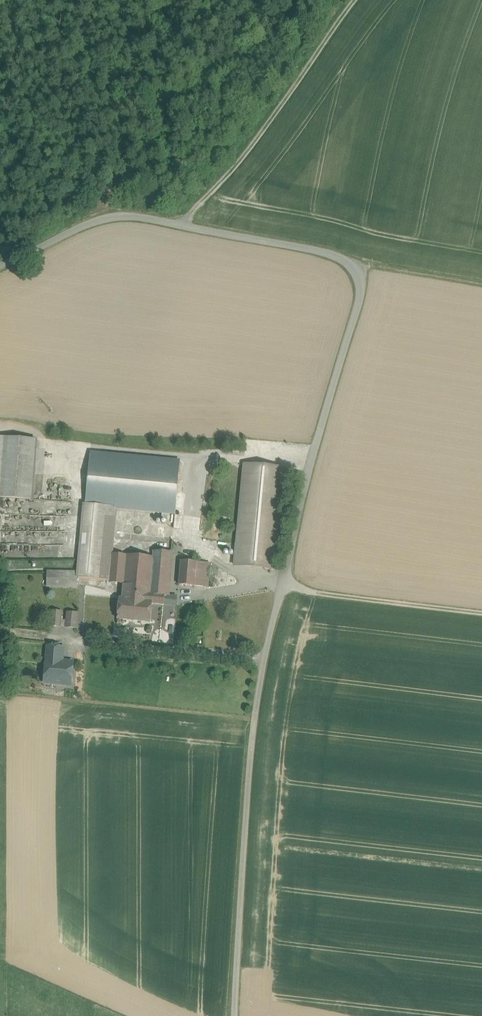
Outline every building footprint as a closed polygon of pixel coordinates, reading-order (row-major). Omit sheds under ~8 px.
[(36,440),(5,438),(1,498),(2,498),(31,500),(36,440)] [(180,463),(90,454),(86,504),(116,507),(176,513),(180,463)] [(285,469),(245,465),(235,565),(276,569),(285,469)] [(2,498),(0,548),(0,560),(78,560),(73,503),(31,500),(2,498)] [(86,504),(82,545),(102,547),(99,580),(110,581),(112,556),(112,553),(116,507),(86,504)] [(102,547),(82,545),(79,578),(99,580),(102,547)] [(153,559),(112,556),(110,581),(124,582),(123,591),(168,596),(172,553),(154,551),(153,559)] [(198,563),(181,561),(179,585),(196,587),(198,563)] [(210,564),(198,563),(196,587),(208,588),(210,564)] [(77,574),(49,573),(48,586),(65,586),(65,582),(77,582),(77,574)] [(168,596),(123,591),(122,599),(120,598),(118,620),(150,623),(152,604),(164,605),(165,596),(168,596)] [(62,613),(52,612),(51,626),(60,627),(62,613)] [(78,614),(68,613),(66,627),(76,628),(78,614)] [(63,649),(48,648),(48,654),(62,656),(63,649)] [(62,656),(48,654),(45,679),(56,680),(56,683),(63,684),(64,681),(71,682),(73,664),(62,663),(62,656)]
